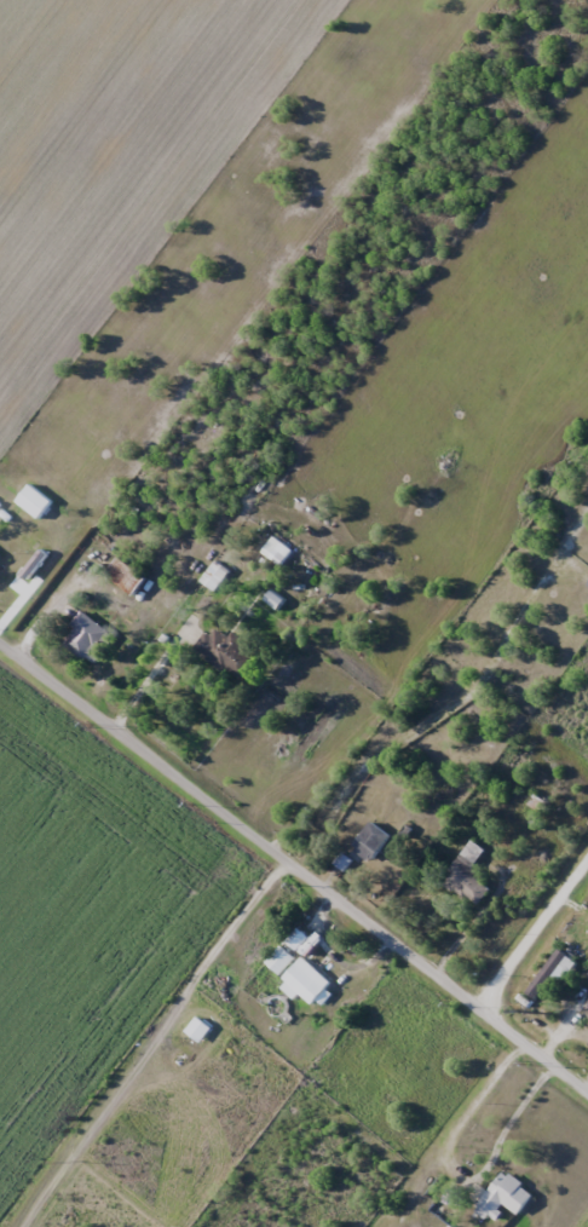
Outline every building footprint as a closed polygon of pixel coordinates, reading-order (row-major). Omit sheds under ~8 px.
[(286,556),(279,551),(286,541),(276,533),(261,552),(279,566),(286,556)] [(105,574),(133,595),(147,578),(119,556),(105,574)] [(229,571),(215,560),(199,580),(213,592),(229,571)] [(277,609),(282,599),(269,592),(263,601),(277,609)] [(114,635),(81,611),(59,641),(93,665),(114,635)] [(241,648),(242,646),(214,624),(194,650),(238,684),(257,661),(241,648)] [(390,835),(370,822),(351,849),(370,863),(390,835)] [(482,902),(490,887),(470,876),(485,849),(468,840),(445,882),(482,902)] [(279,974),(294,958),(281,946),(266,962),(279,974)] [(571,959),(562,950),(524,989),(533,997),(571,959)] [(331,984),(303,957),(284,977),(311,1004),(331,984)] [(534,1193),(501,1170),(476,1208),(494,1220),(504,1205),(519,1215),(534,1193)]
